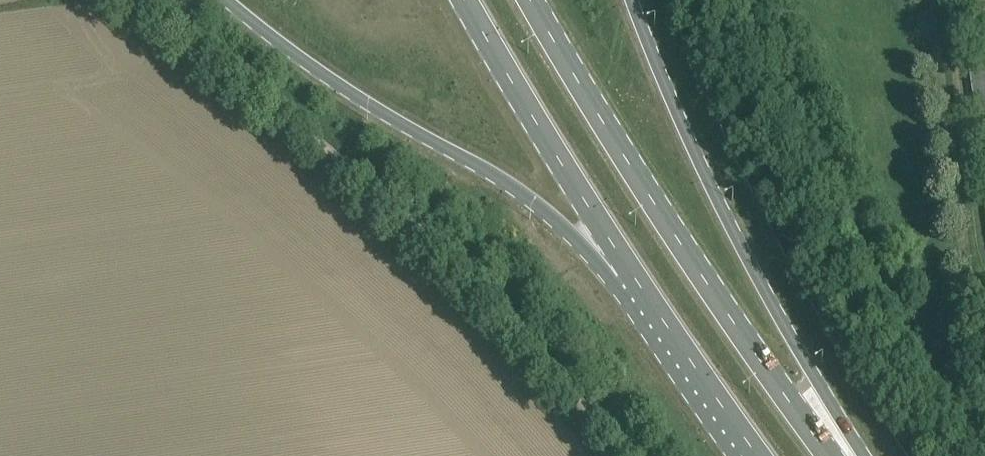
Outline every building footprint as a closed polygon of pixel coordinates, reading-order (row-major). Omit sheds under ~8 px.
[(976,97),(978,112),(984,111),(984,95),(976,97)]
